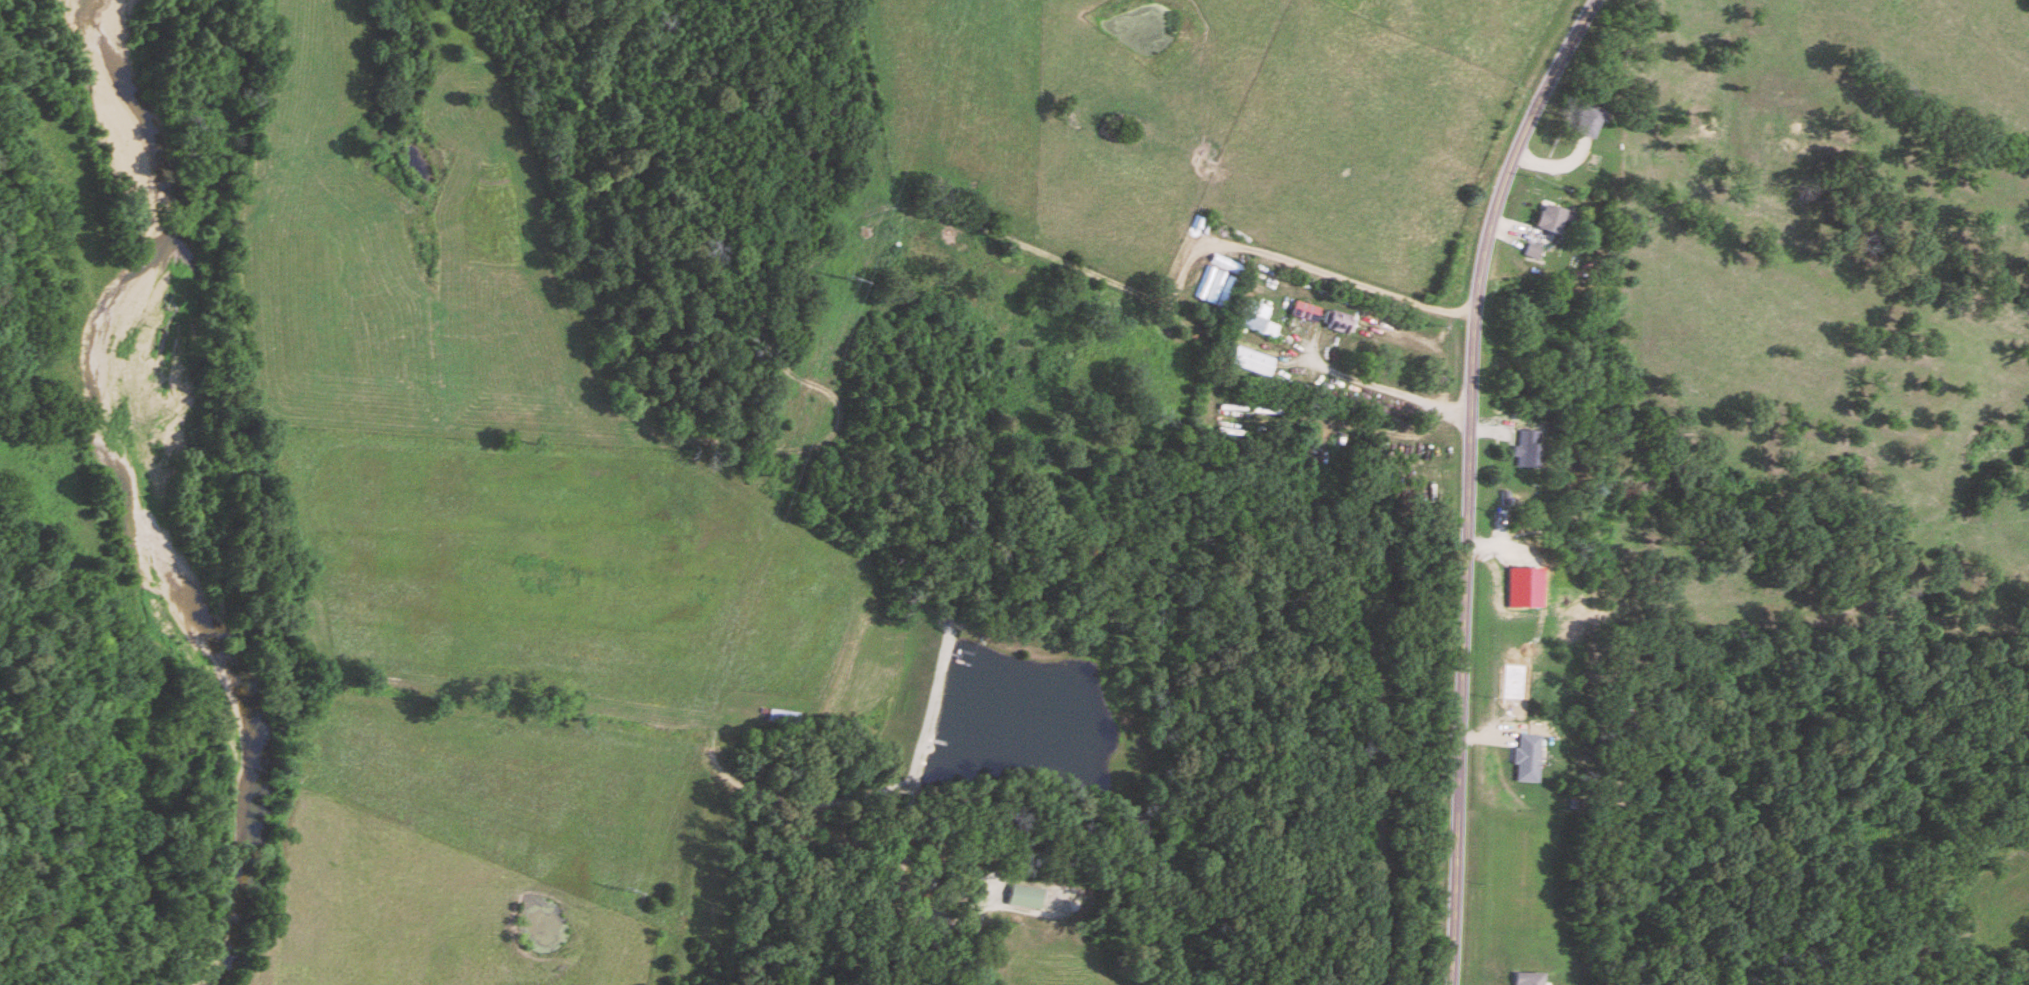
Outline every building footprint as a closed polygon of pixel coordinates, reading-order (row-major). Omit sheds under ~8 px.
[(1605,115),(1587,106),(1575,130),(1593,139),(1605,115)] [(1567,211),(1544,203),(1536,229),(1559,237),(1567,211)] [(1321,308),(1297,300),(1291,316),(1316,324),(1321,308)] [(1327,329),(1351,336),(1357,317),(1333,310),(1327,329)] [(1236,325),(1275,338),(1280,324),(1241,311),(1236,325)] [(1544,432),(1521,428),(1515,465),(1537,469),(1544,432)] [(1540,783),(1541,735),(1518,734),(1517,782),(1540,783)] [(1008,905),(1026,909),(1031,889),(1013,885),(1008,905)] [(1543,973),(1514,973),(1514,984),(1543,984),(1543,973)]
